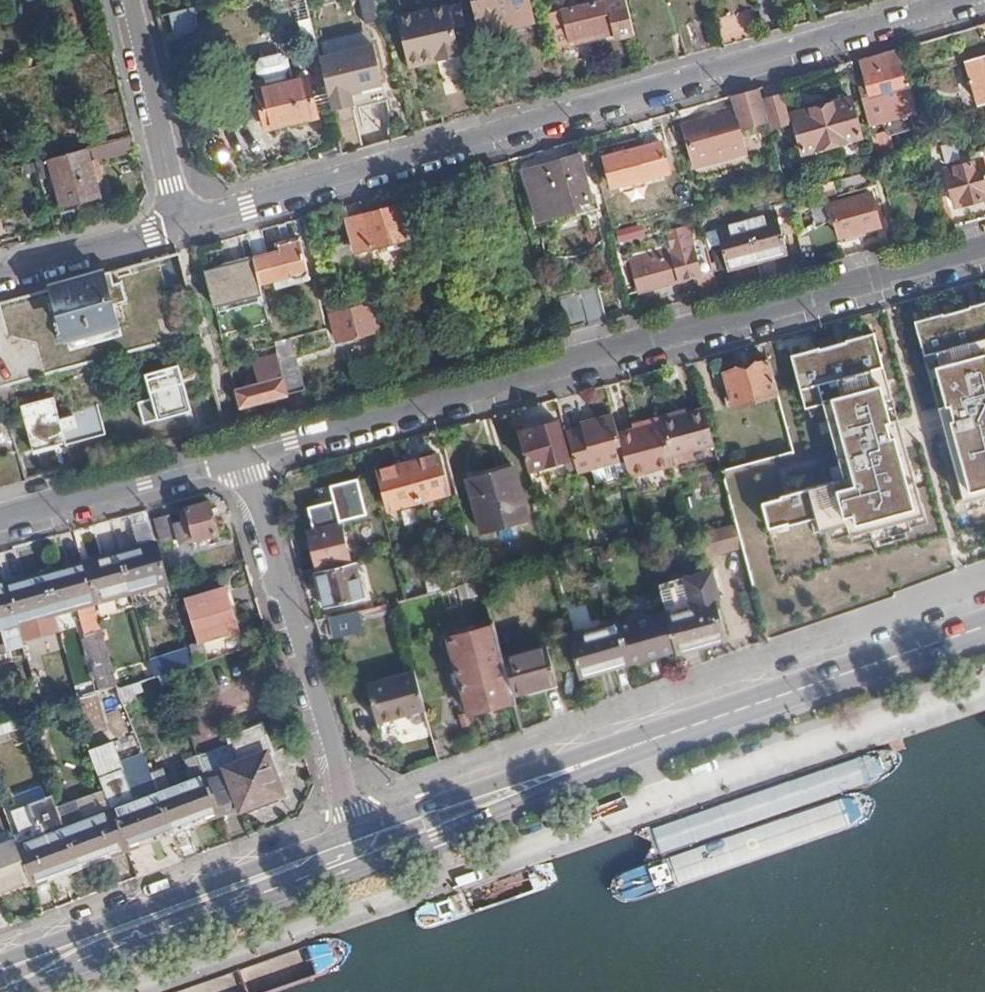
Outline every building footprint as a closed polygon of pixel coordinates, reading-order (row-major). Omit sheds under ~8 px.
[(529,0),(475,0),(482,33),(505,28),(503,21),(533,15),(529,0)] [(630,19),(626,0),(603,0),(564,9),(565,18),(566,17),(571,41),(599,35),(600,41),(616,37),(613,22),(630,19)] [(864,4),(862,0),(841,0),(844,10),(864,4)] [(461,1),(448,4),(454,27),(466,24),(461,1)] [(448,4),(397,16),(407,60),(436,53),(438,60),(460,54),(454,27),(448,4)] [(716,15),(723,44),(754,35),(747,8),(716,15)] [(548,22),(565,18),(564,9),(546,13),(548,22)] [(688,24),(696,52),(712,47),(703,19),(688,24)] [(394,93),(376,33),(322,49),(340,109),(394,93)] [(914,110),(897,48),(861,58),(865,79),(855,81),(867,123),(914,110)] [(436,53),(407,60),(409,66),(438,60),(436,53)] [(956,63),(968,104),(984,99),(984,55),(956,63)] [(257,84),(266,124),(316,113),(307,73),(257,84)] [(751,122),(766,118),(759,87),(729,95),(734,110),(683,124),(695,165),(746,150),(740,130),(752,127),(751,122)] [(788,123),(781,94),(765,99),(772,127),(788,123)] [(849,135),(841,100),(791,113),(800,149),(849,135)] [(869,132),(873,148),(890,144),(886,128),(869,132)] [(664,160),(657,132),(601,147),(609,175),(664,160)] [(100,193),(87,144),(50,155),(64,203),(100,193)] [(590,196),(577,156),(527,170),(539,210),(590,196)] [(983,159),(946,169),(956,204),(984,197),(984,165),(983,159)] [(879,226),(871,193),(830,204),(840,236),(879,226)] [(409,235),(399,202),(348,217),(358,249),(409,235)] [(749,223),(758,260),(788,252),(776,216),(749,223)] [(712,271),(713,272),(758,260),(749,223),(703,235),(703,236),(712,271)] [(642,290),(712,271),(703,236),(632,257),(642,290)] [(279,250),(254,257),(260,281),(308,268),(299,237),(278,243),(279,250)] [(346,242),(314,250),(318,269),(351,260),(346,242)] [(495,259),(492,248),(471,254),(475,264),(495,259)] [(204,268),(214,305),(264,294),(260,281),(254,257),(204,268)] [(69,335),(127,320),(122,302),(129,299),(124,280),(116,282),(113,270),(57,286),(69,335)] [(560,296),(570,331),(607,321),(597,286),(560,296)] [(368,299),(364,291),(330,300),(332,309),(329,311),(338,337),(379,325),(372,299),(368,299)] [(920,321),(966,501),(984,496),(984,304),(920,321)] [(898,328),(891,306),(855,316),(825,325),(830,344),(870,334),(870,336),(894,329),(898,328)] [(886,333),(799,353),(812,409),(828,405),(842,466),(859,463),(864,485),(846,489),(844,482),(770,499),(777,530),(819,520),(822,536),(926,513),(886,333)] [(285,375),(289,393),(305,388),(292,337),(276,342),(278,347),(285,375)] [(274,377),(285,375),(278,347),(244,356),(249,373),(272,367),(274,377)] [(778,391),(770,359),(725,371),(734,403),(778,391)] [(149,373),(156,396),(140,401),(147,425),(199,410),(186,363),(149,373)] [(235,388),(240,405),(289,393),(285,375),(274,377),(272,367),(249,373),(246,374),(248,384),(235,388)] [(715,447),(705,411),(663,422),(673,459),(715,447)] [(36,448),(55,446),(52,416),(33,418),(36,448)] [(583,433),(568,438),(578,474),(627,461),(620,437),(615,418),(597,423),(599,429),(583,433)] [(663,422),(663,419),(644,424),(646,430),(634,433),(620,437),(627,461),(632,479),(675,466),(673,459),(663,422)] [(559,420),(519,431),(529,471),(569,460),(559,420)] [(581,428),(583,433),(599,429),(597,423),(581,428)] [(633,427),(634,433),(646,430),(644,424),(633,427)] [(438,453),(409,462),(420,498),(448,491),(438,453)] [(23,480),(16,454),(0,458),(0,486),(23,480)] [(420,498),(409,462),(379,470),(389,507),(420,498)] [(811,464),(782,470),(787,494),(816,487),(811,464)] [(528,518),(515,469),(469,482),(483,531),(528,518)] [(220,535),(210,501),(181,509),(185,521),(176,522),(181,545),(220,535)] [(366,507),(379,554),(393,550),(381,503),(366,507)] [(146,510),(112,519),(117,538),(130,534),(134,548),(155,543),(146,510)] [(178,542),(170,512),(154,517),(162,546),(178,542)] [(350,557),(340,524),(308,533),(317,566),(350,557)] [(706,533),(713,558),(744,549),(736,524),(706,533)] [(705,560),(713,558),(706,533),(698,535),(705,560)] [(129,594),(167,585),(156,543),(118,553),(129,594)] [(95,604),(129,594),(118,553),(84,562),(95,604)] [(84,562),(46,574),(57,614),(80,608),(95,604),(84,562)] [(363,596),(354,564),(319,574),(328,606),(363,596)] [(678,649),(678,651),(727,638),(716,599),(706,601),(705,596),(718,592),(712,571),(661,585),(668,612),(678,649)] [(57,614),(46,574),(8,584),(19,625),(57,614)] [(8,584),(0,586),(0,630),(6,628),(12,649),(25,646),(19,625),(8,584)] [(236,631),(225,591),(187,603),(200,642),(236,631)] [(706,601),(716,599),(720,598),(718,592),(705,596),(706,601)] [(95,604),(80,608),(104,691),(118,687),(95,604)] [(358,609),(329,617),(335,635),(364,628),(358,609)] [(620,625),(630,663),(678,649),(668,612),(620,625)] [(570,636),(581,677),(630,663),(620,625),(619,622),(570,636)] [(469,711),(471,711),(511,700),(490,625),(449,637),(469,711)] [(504,657),(514,692),(557,681),(547,645),(504,657)] [(164,673),(189,665),(185,650),(148,661),(152,676),(164,673)] [(380,720),(428,707),(417,667),(370,680),(380,720)] [(119,687),(127,708),(140,704),(137,697),(169,686),(164,673),(152,676),(119,687)] [(82,701),(94,734),(110,728),(98,694),(82,701)] [(479,738),(471,711),(469,711),(460,714),(462,724),(467,722),(473,741),(479,738)] [(32,738),(24,716),(0,723),(0,747),(32,738)] [(196,757),(219,816),(240,808),(241,813),(281,797),(267,758),(274,755),(262,726),(230,737),(233,743),(196,757)] [(151,775),(173,834),(219,816),(196,757),(183,762),(191,782),(171,789),(163,770),(151,775)] [(111,812),(125,853),(173,834),(151,775),(134,781),(141,801),(111,812)] [(63,830),(77,871),(125,853),(111,812),(63,830)] [(17,848),(32,889),(77,871),(63,830),(17,848)] [(32,889),(17,848),(0,854),(0,899),(32,889)]
